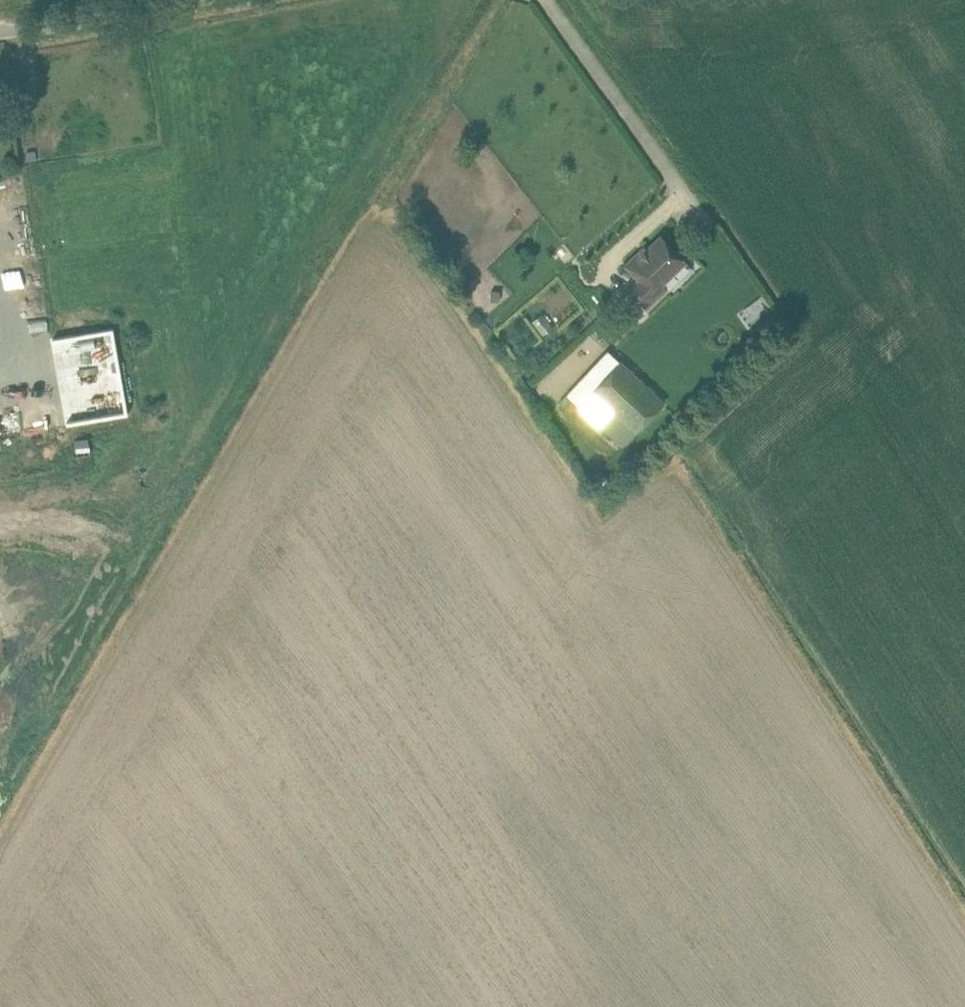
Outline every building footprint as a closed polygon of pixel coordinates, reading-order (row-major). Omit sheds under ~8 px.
[(661,282),(670,273),(684,259),(662,235),(643,254),(640,251),(626,265),(640,279),(630,289),(647,306),(666,288),(661,282)] [(754,331),(771,315),(756,299),(739,315),(754,331)] [(608,350),(581,378),(566,394),(579,407),(580,406),(624,446),(664,403),(608,350)] [(613,483),(604,474),(600,479),(608,488),(613,483)]
